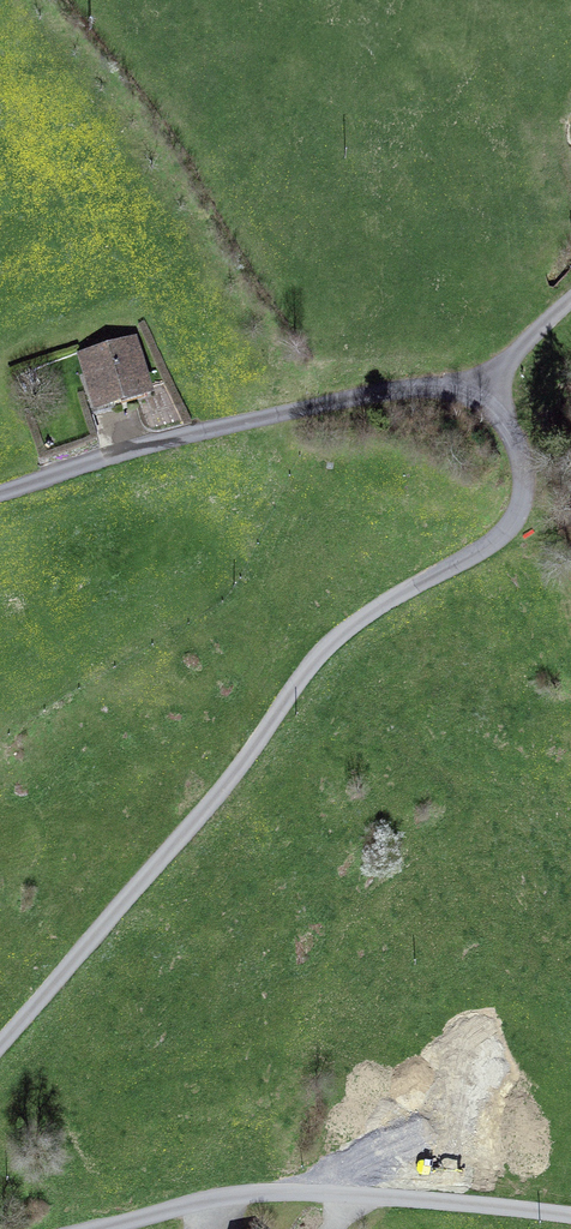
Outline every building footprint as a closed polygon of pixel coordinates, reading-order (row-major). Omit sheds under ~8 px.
[(130,344),(83,358),(99,409),(145,395),(130,344)]
